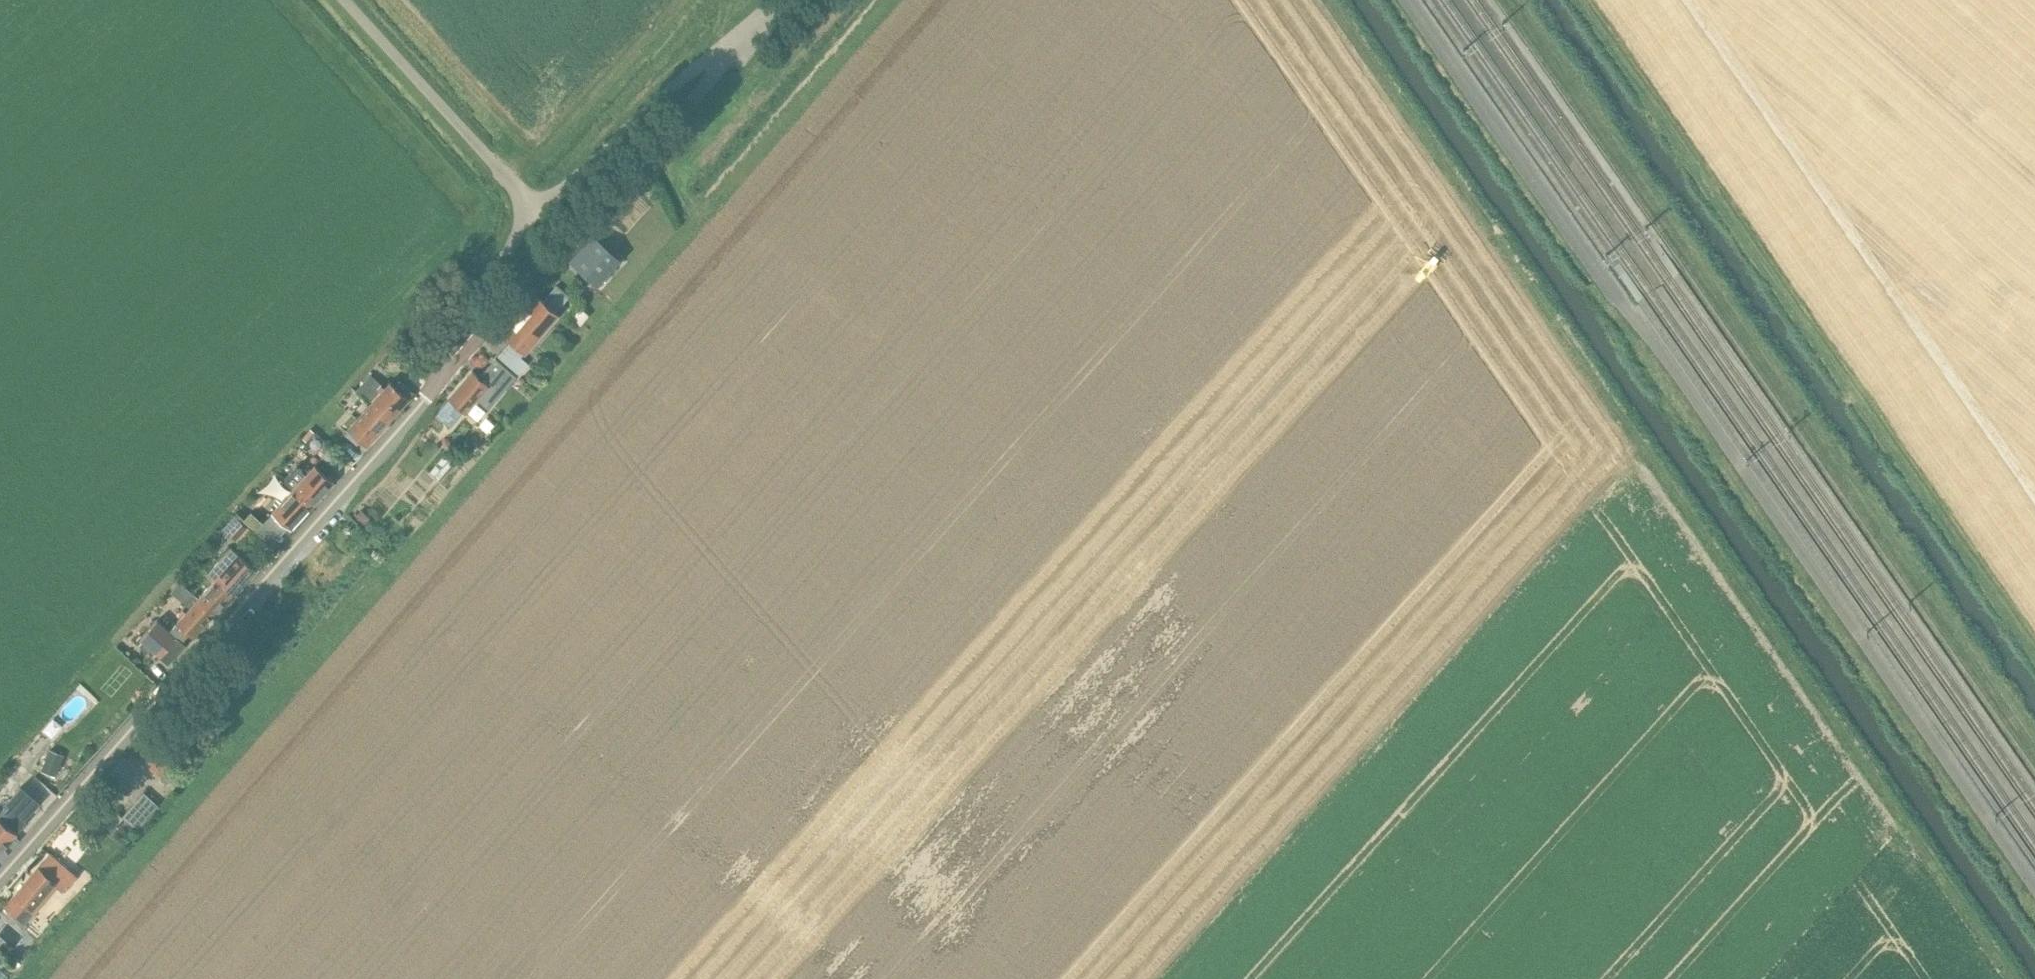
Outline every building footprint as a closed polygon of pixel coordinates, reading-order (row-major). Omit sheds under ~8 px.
[(597,286),(621,260),(593,235),(570,260),(597,286)] [(556,312),(569,297),(556,285),(543,300),(538,296),(504,335),(511,342),(499,356),(518,374),(528,363),(521,357),(559,314),(556,312)] [(488,408),(516,376),(496,359),(479,378),(472,372),(449,398),(450,399),(437,415),(451,427),(465,411),(466,412),(478,398),(488,408)] [(371,374),(356,391),(370,404),(389,421),(410,398),(409,397),(413,392),(400,380),(395,385),(391,381),(385,387),(371,374)] [(353,415),(344,424),(348,428),(344,432),(357,443),(361,439),(367,445),(389,422),(389,421),(370,404),(369,404),(357,418),(353,415)] [(338,470),(346,462),(330,448),(323,455),(338,470)] [(284,479),(289,483),(313,505),(334,481),(316,464),(307,474),(296,465),(284,479)] [(292,528),(313,505),(289,483),(274,501),(278,505),(273,511),(292,528)] [(361,509),(355,516),(364,525),(371,519),(361,509)] [(242,546),(255,532),(235,514),(223,528),(242,546)] [(263,522),(256,530),(265,538),(272,531),(263,522)] [(213,581),(197,598),(198,598),(215,613),(230,596),(237,589),(255,568),(231,546),(206,574),(205,574),(213,581)] [(158,619),(141,637),(161,655),(180,635),(182,637),(188,630),(191,633),(194,636),(215,613),(198,598),(197,598),(186,587),(179,581),(171,591),(186,605),(179,612),(182,616),(177,621),(178,621),(170,630),(158,619)] [(41,771),(56,777),(64,754),(49,749),(41,771)] [(164,749),(149,766),(160,776),(173,788),(188,770),(186,768),(183,766),(176,759),(164,749)] [(20,786),(4,804),(6,806),(4,808),(21,822),(39,802),(20,786)] [(16,832),(14,830),(21,822),(4,808),(0,813),(0,850),(16,832)] [(116,812),(113,816),(119,821),(123,817),(116,812)] [(65,889),(77,876),(70,871),(50,853),(5,906),(25,923),(59,884),(65,889)]
